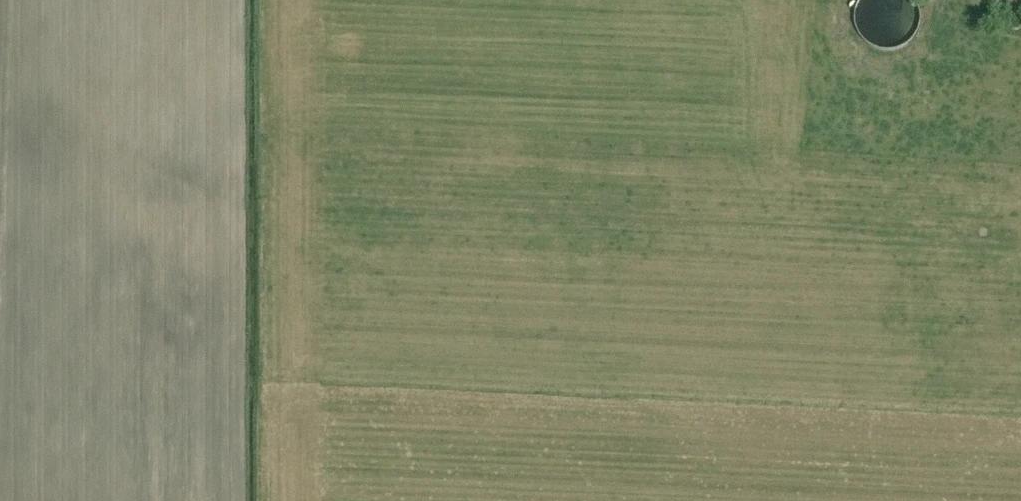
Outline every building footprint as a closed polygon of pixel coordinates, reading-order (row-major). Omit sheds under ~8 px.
[(858,1),(855,8),(854,15),(854,23),(856,31),(861,40),(869,46),(875,49),(879,50),(887,51),(895,50),(901,47),(909,42),(914,36),(919,28),(920,18),(920,11),(915,1),(914,0),(859,0),(858,1)]
